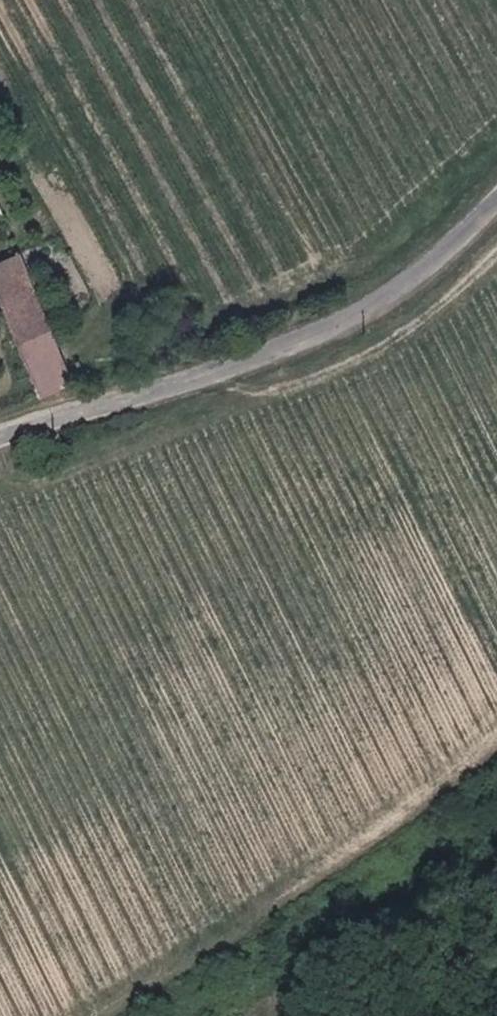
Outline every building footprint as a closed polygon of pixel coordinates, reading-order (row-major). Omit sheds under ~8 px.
[(24,261),(0,271),(0,299),(40,400),(75,386),(24,261)]
